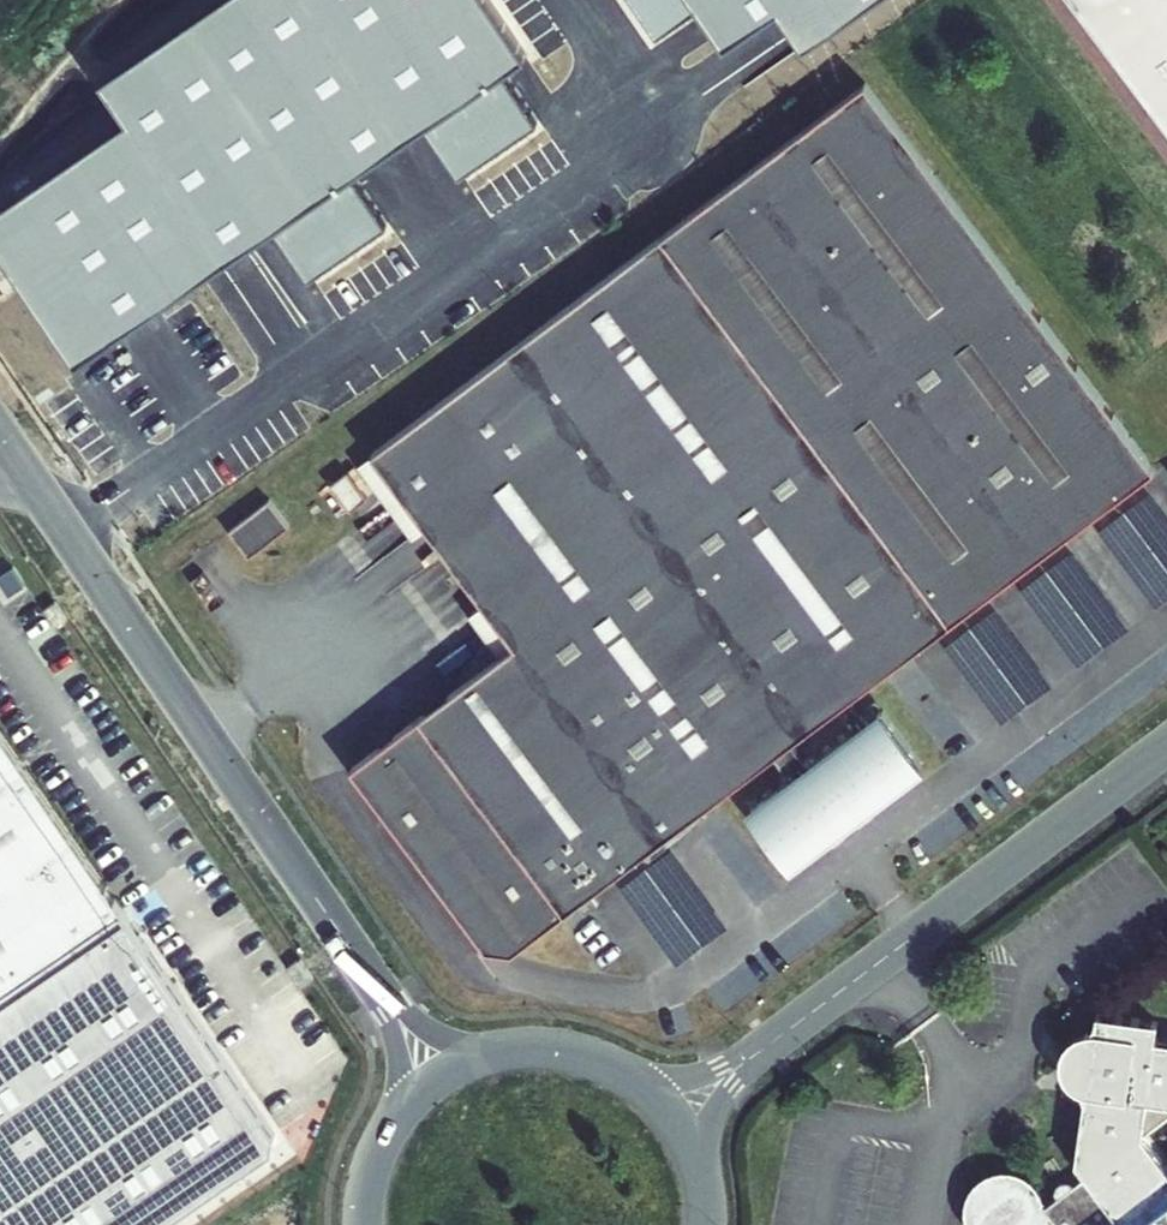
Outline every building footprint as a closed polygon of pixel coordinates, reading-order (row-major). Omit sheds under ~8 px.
[(1166,124),(1166,0),(1074,0),(1166,124)] [(1010,449),(1067,527),(1150,466),(1044,322),(865,76),(780,140),(895,295),(1010,449)] [(780,140),(660,228),(800,417),(945,617),(1067,527),(1010,449),(895,295),(780,140)] [(800,417),(660,228),(581,286),(790,546),(883,662),(945,617),(800,417)] [(883,662),(790,546),(581,286),(433,396),(672,703),(497,822),(557,903),(674,817),(772,745),(788,767),(808,756),(879,709),(876,705),(862,716),(843,692),(883,662)] [(672,703),(433,396),(368,444),(511,637),(444,687),(440,713),(414,709),(414,710),(497,822),(672,703)] [(343,463),(324,477),(345,504),(363,490),(343,463)] [(284,520),(245,550),(265,577),(304,548),(284,520)] [(444,687),(414,709),(440,713),(444,687)] [(916,757),(879,709),(808,756),(788,767),(790,769),(746,802),(785,854),(916,757)] [(497,822),(414,710),(347,760),(428,868),(481,939),(508,939),(557,903),(497,822)] [(126,904),(0,719),(0,989),(26,971),(126,904)] [(126,904),(26,971),(0,989),(0,1224),(158,1224),(273,1147),(276,1131),(126,904)] [(1155,1034),(1157,1017),(1095,1007),(1092,1031),(1089,1032),(1083,1034),(1079,1039),(1078,1045),(1080,1051),(1082,1054),(1087,1059),(1072,1161),(1081,1173),(1069,1183),(1064,1180),(1061,1179),(1058,1179),(1053,1182),(1050,1187),(1048,1198),(1038,1207),(1035,1195),(1029,1185),(1024,1181),(1014,1175),(1002,1172),(990,1173),(979,1177),(974,1181),(966,1189),(961,1200),(960,1206),(960,1218),(963,1224),(1166,1224),(1166,1164),(1144,1133),(1166,1115),(1166,1036),(1155,1034)]
